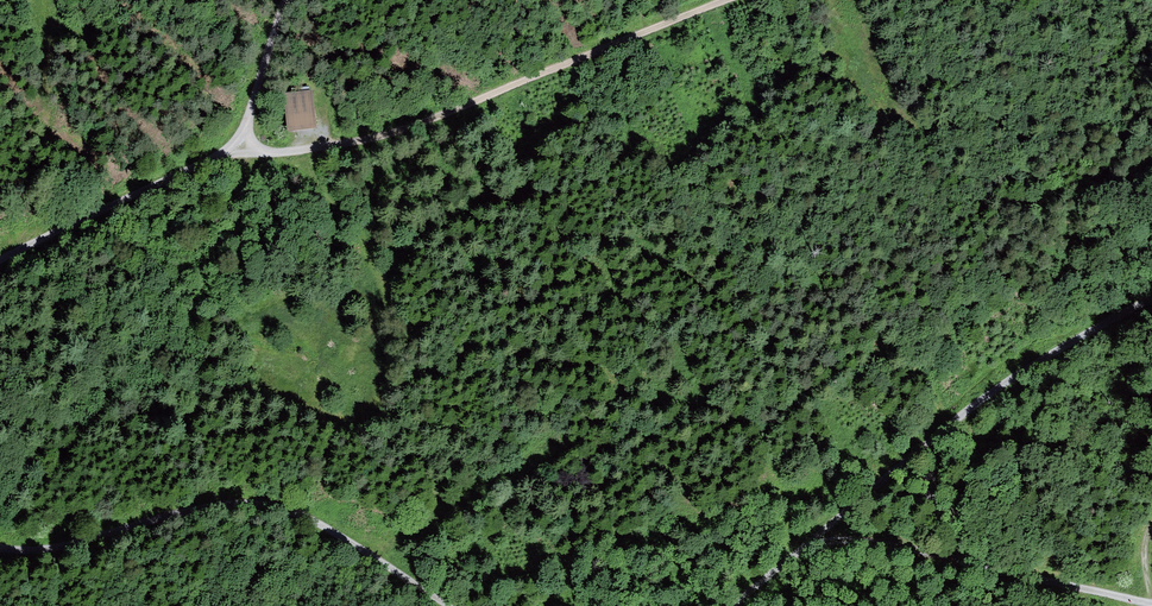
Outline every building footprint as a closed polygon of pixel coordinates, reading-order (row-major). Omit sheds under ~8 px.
[(314,96),(287,98),(290,133),(317,131),(314,96)]
